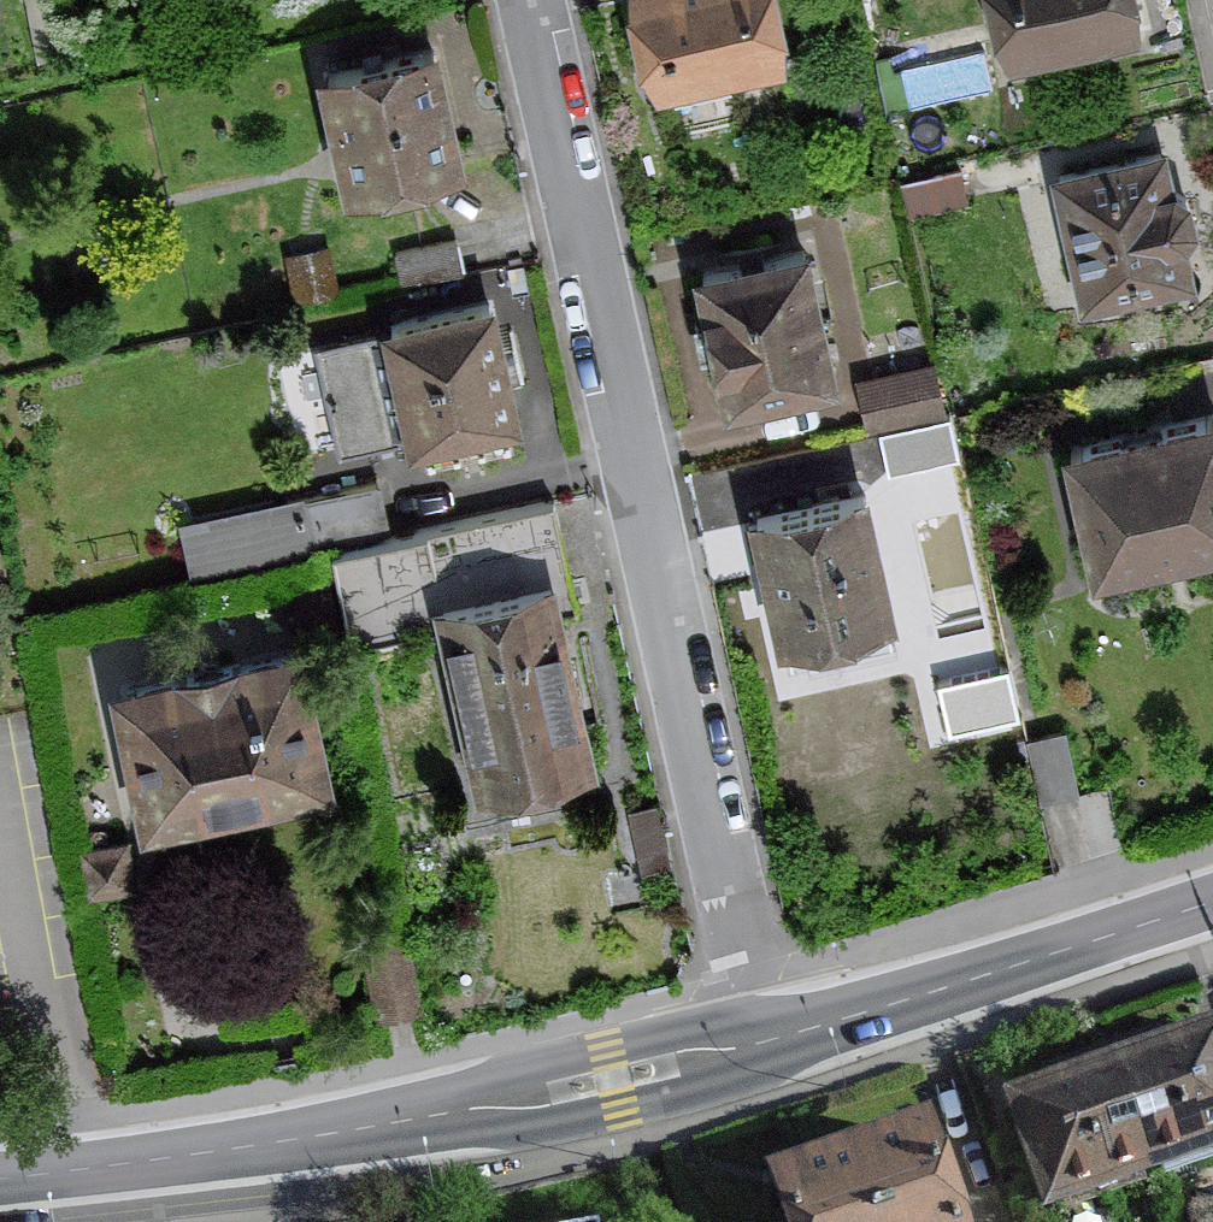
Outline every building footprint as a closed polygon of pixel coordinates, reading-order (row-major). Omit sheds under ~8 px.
[(654,89),(782,63),(769,0),(636,0),(654,89)] [(1126,0),(994,0),(1008,59),(1133,31),(1126,0)] [(436,43),(322,66),(346,184),(460,160),(459,152),(436,43)] [(1161,149),(1052,169),(1076,299),(1187,279),(1180,241),(1195,224),(1189,194),(1167,181),(1161,149)] [(963,181),(959,166),(902,180),(910,214),(968,200),(963,181)] [(808,242),(696,266),(727,408),(838,384),(808,242)] [(382,328),(316,342),(318,349),(339,444),(407,429),(409,438),(516,414),(490,296),(405,314),(380,320),(382,328)] [(935,358),(854,376),(860,403),(865,429),(947,412),(935,358)] [(1062,445),(1092,566),(1212,537),(1212,409),(1062,445)] [(959,463),(949,423),(880,439),(890,479),(959,463)] [(299,483),(186,513),(197,554),(310,524),(299,483)] [(864,486),(751,509),(759,546),(778,635),(891,611),(864,486)] [(434,598),(552,573),(558,602),(572,599),(551,502),(331,549),(352,646),(440,627),(434,598)] [(558,602),(552,573),(434,598),(440,627),(474,785),(592,760),(558,602)] [(286,643),(112,681),(142,822),(151,820),(331,780),(300,640),(286,643)] [(1014,727),(1003,677),(938,692),(950,742),(1014,727)] [(1067,728),(1024,737),(1040,802),(1081,794),(1080,791),(1067,728)] [(666,867),(674,865),(658,801),(628,808),(643,873),(666,867)] [(119,839),(80,846),(89,897),(134,890),(138,890),(128,838),(119,839)] [(1103,1066),(1145,1179),(1212,1154),(1212,1029),(1212,1026),(1103,1066)] [(1145,1179),(1103,1066),(1001,1104),(1043,1217),(1145,1179)] [(766,1187),(778,1221),(964,1221),(931,1128),(766,1187)]
